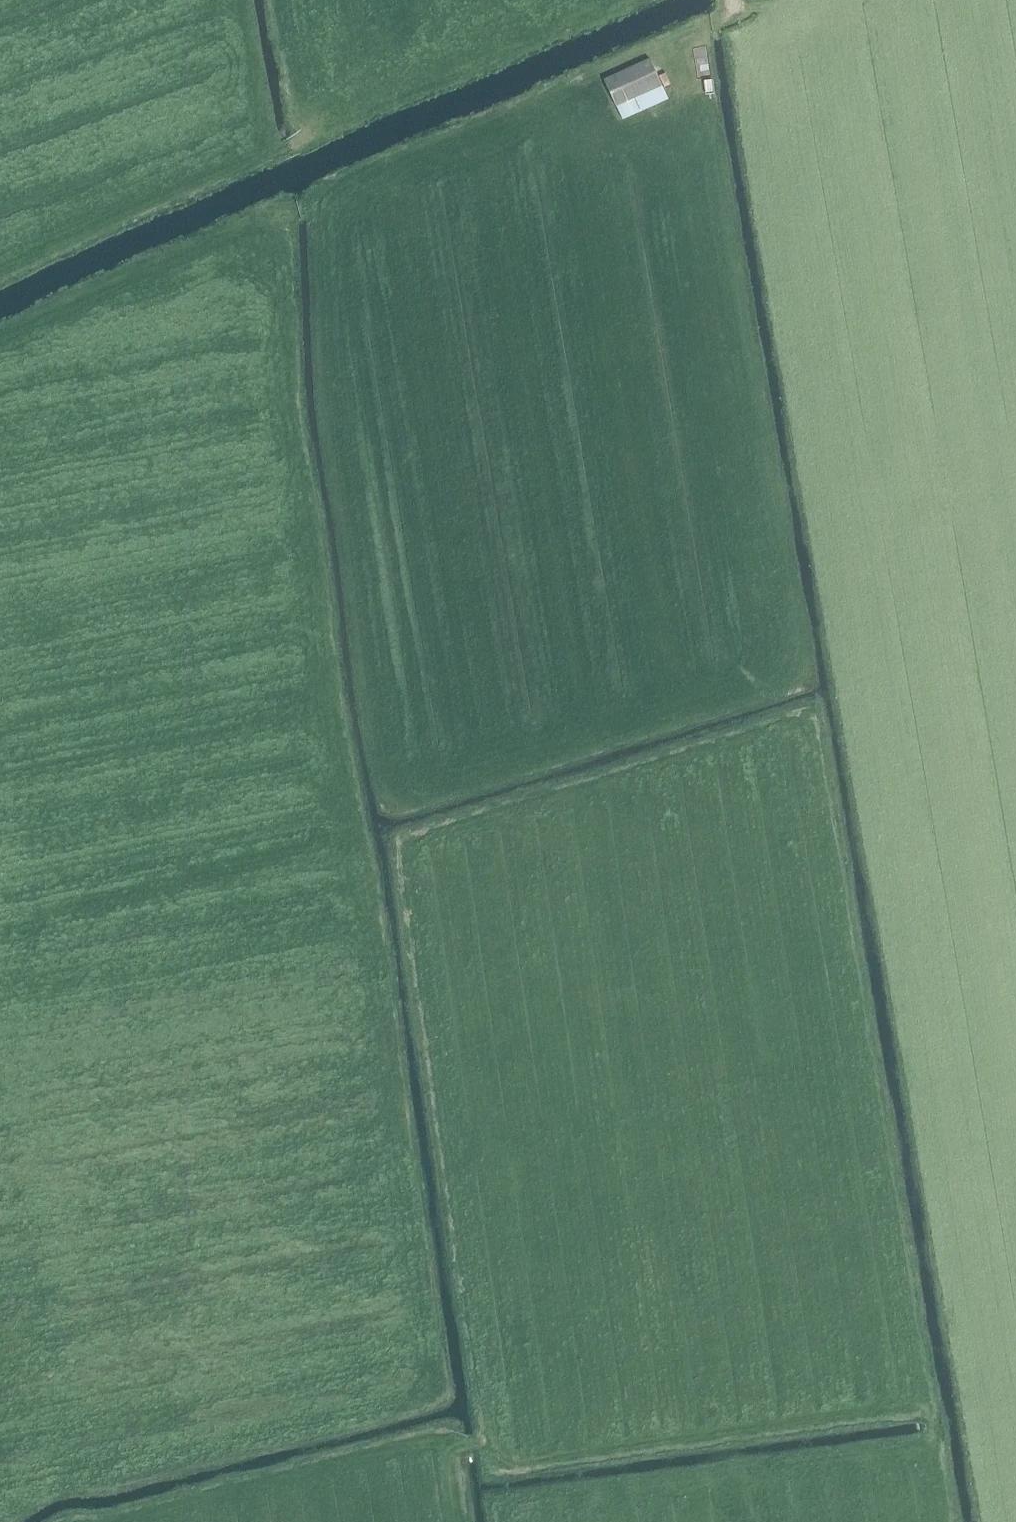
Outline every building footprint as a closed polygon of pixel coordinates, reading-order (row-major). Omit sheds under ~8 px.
[(650,58),(603,79),(616,108),(663,87),(650,58)]
